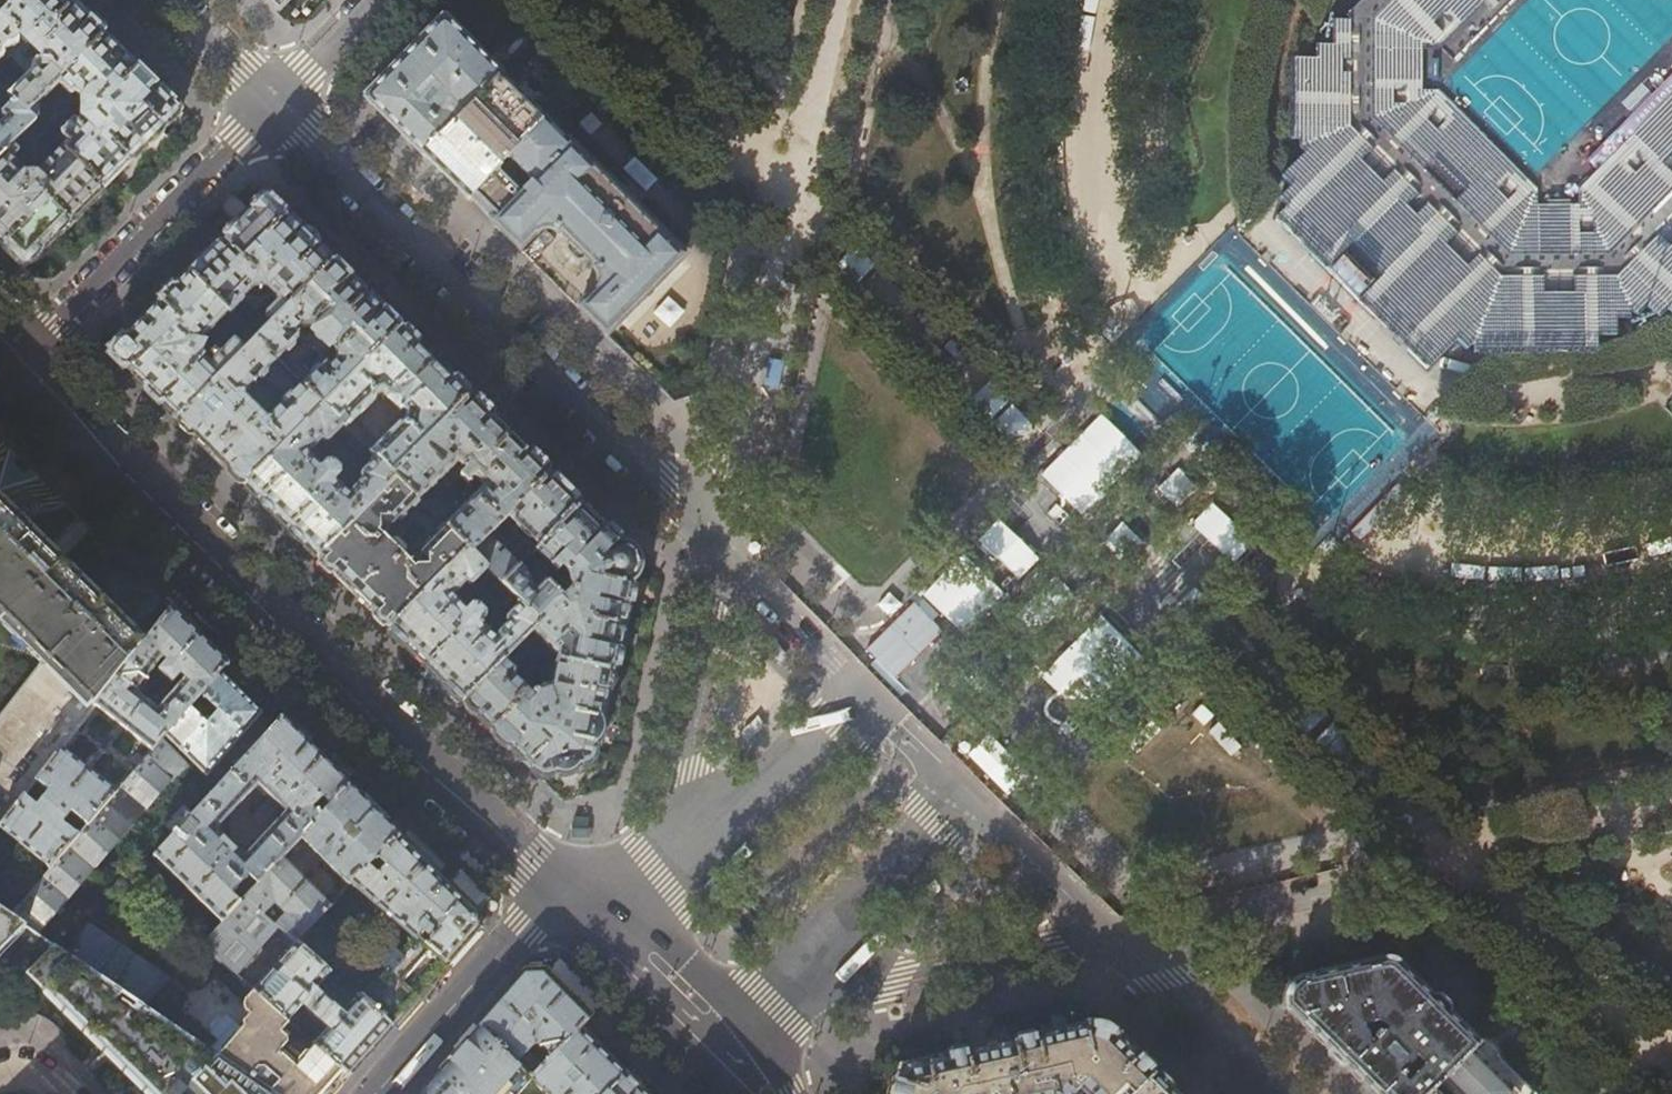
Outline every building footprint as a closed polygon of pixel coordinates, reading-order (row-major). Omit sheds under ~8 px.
[(70,0),(17,0),(0,17),(0,60),(5,54),(4,53),(8,48),(10,47),(17,46),(20,44),(20,37),(32,36),(33,38),(41,46),(43,46),(44,60),(36,60),(33,64),(33,69),(31,73),(8,96),(28,115),(36,108),(59,84),(105,35),(78,8),(70,0)] [(17,0),(0,0),(0,17),(17,0)] [(278,11),(289,0),(267,0),(278,11)] [(422,153),(500,74),(446,21),(445,20),(442,20),(368,95),(367,99),(393,125),(422,153)] [(105,35),(59,84),(68,93),(69,95),(72,95),(75,94),(81,100),(81,119),(78,123),(75,122),(72,122),(71,122),(61,133),(62,134),(61,136),(62,139),(67,144),(62,149),(102,189),(133,158),(180,110),(149,79),(105,35)] [(444,175),(467,198),(468,197),(546,119),(500,74),(422,153),(444,175)] [(20,139),(36,123),(28,115),(8,96),(0,88),(0,102),(7,109),(3,113),(3,115),(3,119),(4,122),(0,126),(0,159),(20,139)] [(1301,104),(1293,124),(1310,131),(1319,112),(1301,104)] [(36,108),(28,115),(36,123),(36,124),(44,116),(36,108)] [(568,143),(546,119),(468,197),(504,235),(519,249),(536,233),(537,233),(541,230),(548,229),(552,230),(556,232),(557,231),(570,244),(566,248),(566,251),(576,262),(580,262),(584,257),(595,269),(594,270),(597,275),(597,282),(596,286),(594,289),(595,291),(578,308),(590,320),(606,335),(683,255),(661,232),(661,231),(592,164),(591,164),(569,142),(568,143)] [(20,139),(0,159),(0,244),(24,268),(35,256),(68,223),(102,189),(62,149),(36,175),(36,178),(24,178),(24,176),(16,168),(13,160),(27,146),(20,139)] [(228,235),(189,274),(228,313),(229,314),(243,301),(243,298),(253,287),(265,287),(274,294),(274,298),(277,303),(261,320),(268,328),(334,261),(292,220),(266,195),(253,209),(228,235)] [(1179,236),(1183,240),(1181,241),(1187,247),(1192,241),(1187,236),(1186,237),(1182,233),(1179,236)] [(368,295),(334,261),(268,328),(256,341),(277,362),(286,353),(288,355),(295,347),(294,345),(297,341),(298,338),(295,335),(302,328),(310,328),(335,353),(318,369),(315,368),(309,374),(310,377),(302,386),(322,406),(401,327),(368,295)] [(197,345),(228,313),(189,274),(167,295),(110,352),(149,391),(177,419),(246,351),(236,340),(233,340),(232,340),(208,364),(202,359),(199,359),(193,355),(185,354),(186,350),(186,346),(185,342),(189,341),(191,341),(194,343),(197,345)] [(401,327),(322,406),(343,427),(351,435),(366,450),(374,458),(391,475),(470,396),(441,367),(401,327)] [(322,406),(302,386),(277,362),(256,341),(246,351),(177,419),(212,454),(244,486),(322,406)] [(301,360),(306,366),(315,357),(310,352),(301,360)] [(1066,368),(1071,362),(1066,356),(1064,358),(1061,354),(1058,357),(1061,361),(1060,362),(1061,364),(1053,373),(1056,375),(1064,367),(1066,368)] [(470,396),(391,475),(396,479),(467,549),(487,569),(496,579),(503,585),(518,569),(496,548),(505,540),(511,545),(516,541),(531,556),(536,551),(581,505),(558,483),(500,425),(470,396)] [(328,442),(343,427),(322,406),(244,486),(281,522),(317,558),(396,479),(391,475),(374,458),(361,472),(359,474),(358,476),(360,480),(351,489),(348,495),(340,489),(333,482),(339,476),(339,470),(330,461),(322,459),(316,465),(312,461),(306,453),(312,450),(321,442),(324,443),(328,442)] [(358,458),(366,450),(351,435),(343,443),(358,458)] [(1419,465),(1414,471),(1420,476),(1425,470),(1419,465)] [(317,558),(352,592),(389,629),(467,549),(396,479),(317,558)] [(43,657),(0,713),(0,826),(22,798),(36,781),(60,751),(94,708),(142,646),(0,505),(0,615),(43,657)] [(581,505),(536,551),(557,572),(562,568),(567,574),(571,586),(573,589),(563,598),(543,579),(535,587),(531,583),(529,575),(520,567),(518,569),(503,585),(511,593),(520,602),(540,622),(530,632),(555,657),(555,659),(611,672),(623,620),(632,575),(636,569),(636,563),(634,558),(632,554),(629,551),(625,549),(616,540),(613,535),(608,532),(581,505)] [(487,569),(467,549),(389,629),(425,665),(462,701),(504,658),(506,656),(512,650),(530,632),(540,622),(520,602),(506,615),(504,617),(503,620),(504,623),(505,625),(496,633),(494,640),(478,625),(484,619),(484,613),(474,604),(465,604),(461,608),(450,597),(456,593),(465,584),(469,585),(473,584),(487,569)] [(503,585),(496,579),(488,587),(503,602),(511,593),(503,585)] [(1300,595),(1303,593),(1298,587),(1292,593),(1295,595),(1298,598),(1300,595)] [(181,601),(172,610),(198,635),(207,626),(181,601)] [(226,664),(204,642),(198,635),(172,610),(171,608),(142,646),(94,708),(151,751),(164,737),(226,664)] [(512,650),(506,656),(520,660),(522,652),(512,650)] [(601,718),(611,672),(555,659),(552,659),(548,675),(551,676),(547,689),(537,692),(534,695),(515,676),(515,669),(504,658),(462,701),(510,749),(541,779),(553,775),(554,776),(579,769),(579,767),(592,763),(595,745),(596,745),(600,730),(602,719),(601,718)] [(248,686),(226,664),(164,737),(170,743),(205,777),(259,714),(267,705),(248,686)] [(280,718),(267,705),(259,714),(272,727),(280,718)] [(280,859),(289,850),(293,845),(299,838),(348,785),(320,758),(312,749),(297,734),(280,718),(272,727),(154,857),(221,923),(239,903),(231,895),(248,876),(257,884),(280,859)] [(170,743),(164,737),(151,751),(144,759),(138,767),(115,793),(88,826),(78,837),(50,870),(28,896),(10,916),(26,927),(37,935),(161,787),(169,779),(171,780),(183,766),(165,748),(170,743)] [(115,793),(60,751),(36,781),(48,792),(35,807),(22,798),(0,826),(0,848),(8,838),(50,870),(78,837),(63,825),(71,813),(88,826),(115,793)] [(144,759),(140,755),(133,762),(138,767),(144,759)] [(349,883),(399,836),(376,813),(348,785),(299,838),(347,885),(349,883)] [(398,956),(390,951),(378,965),(373,962),(350,989),(357,996),(391,1025),(416,996),(464,942),(470,935),(477,928),(476,912),(468,904),(446,882),(442,878),(407,843),(399,836),(349,883),(413,939),(398,956)] [(295,857),(300,851),(293,845),(289,850),(295,857)] [(294,941),(326,904),(280,859),(257,884),(245,899),(294,941)] [(10,916),(28,896),(0,874),(0,910),(10,916)] [(446,882),(468,904),(477,896),(454,874),(446,882)] [(357,996),(341,1014),(335,1010),(339,1006),(333,1000),(333,998),(327,993),(322,998),(313,991),(328,973),(328,972),(294,941),(245,899),(239,903),(221,923),(201,945),(233,973),(270,932),(289,950),(253,991),(256,995),(285,1021),(302,1004),(329,1028),(313,1045),(347,1075),(391,1025),(357,996)] [(2,951),(26,927),(10,916),(0,910),(0,953),(2,951)] [(143,1006),(69,956),(37,935),(26,927),(2,951),(146,1093),(271,1093),(220,1060),(143,1010),(143,1006)] [(143,1006),(167,980),(88,927),(69,956),(143,1006)] [(1290,985),(1286,991),(1284,997),(1283,1006),(1291,1013),(1341,1063),(1373,1093),(1427,1093),(1440,1081),(1476,1045),(1479,1042),(1404,969),(1405,968),(1401,967),(1397,963),(1394,961),(1387,959),(1379,961),(1375,960),(1374,962),(1360,965),(1299,979),(1297,977),(1290,985)] [(562,997),(585,1020),(588,1020),(595,1013),(549,968),(541,976),(562,997)] [(578,1029),(585,1020),(562,997),(541,976),(525,976),(503,1001),(480,1026),(532,1079),(578,1029)] [(295,1031),(285,1021),(256,995),(247,1006),(249,1016),(253,1019),(247,1026),(248,1029),(220,1060),(271,1093),(330,1093),(332,1092),(347,1075),(313,1045),(303,1057),(302,1053),(287,1041),(295,1031)] [(1012,1042),(1019,1074),(1032,1072),(1033,1075),(1025,1085),(1010,1088),(1008,1088),(1009,1093),(1111,1093),(1116,1089),(1120,1093),(1134,1093),(1154,1073),(1124,1043),(1111,1030),(1099,1026),(1089,1025),(1012,1042)] [(532,1079),(480,1026),(461,1048),(434,1079),(452,1093),(507,1093),(508,1093),(510,1093),(518,1093),(532,1079)] [(578,1029),(532,1079),(547,1093),(644,1093),(578,1029)] [(1019,1074),(1012,1042),(984,1048),(899,1067),(892,1093),(1009,1093),(1008,1088),(1010,1088),(1007,1076),(1019,1074)] [(1476,1045),(1440,1081),(1453,1093),(1529,1093),(1496,1061),(1495,1055),(1491,1050),(1487,1047),(1481,1045),(1476,1045)] [(1134,1093),(1175,1093),(1154,1073),(1134,1093)] [(434,1079),(421,1093),(452,1093),(434,1079)] [(1440,1081),(1427,1093),(1453,1093),(1440,1081)]
